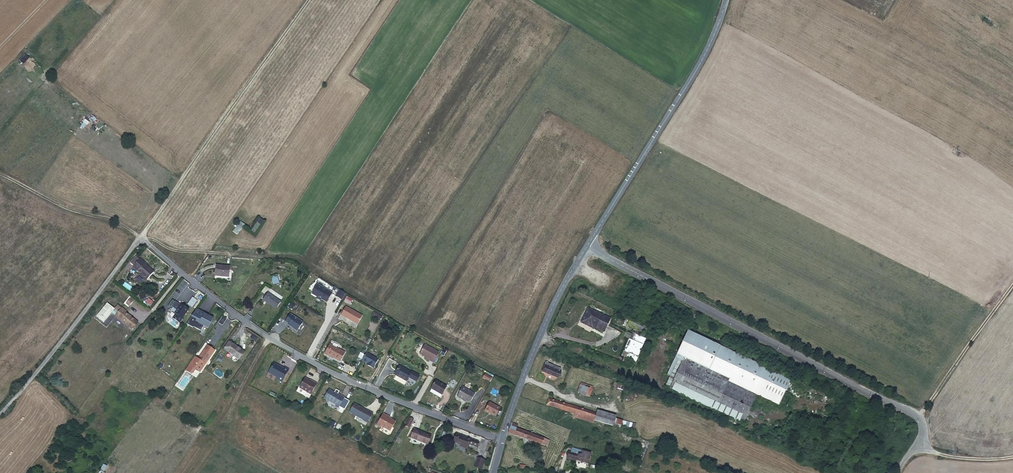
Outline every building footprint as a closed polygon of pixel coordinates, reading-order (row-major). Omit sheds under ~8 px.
[(25,54),(20,61),(24,64),(29,57),(25,54)] [(259,218),(251,231),(256,234),(264,221),(259,218)] [(242,222),(235,232),(240,235),(246,225),(242,222)] [(147,279),(155,271),(145,262),(146,262),(141,257),(134,265),(145,275),(144,275),(147,279)] [(230,268),(216,267),(215,276),(229,278),(230,268)] [(277,275),(271,276),(273,285),(279,283),(277,275)] [(334,290),(320,282),(314,292),(319,294),(319,296),(322,298),(324,297),(329,300),(334,290)] [(341,287),(337,294),(344,297),(348,291),(344,289),(341,287)] [(268,292),(263,289),(259,295),(264,298),(268,292)] [(283,302),(270,293),(264,301),(277,310),(283,302)] [(103,320),(110,311),(132,328),(137,320),(124,310),(124,309),(120,306),(120,307),(116,304),(113,307),(105,302),(95,315),(96,316),(101,321),(103,320)] [(189,307),(182,302),(177,308),(178,309),(174,315),(179,320),(189,307)] [(363,315),(347,306),(343,314),(359,323),(363,315)] [(608,317),(587,307),(581,320),(592,325),(593,322),(604,327),(608,317)] [(206,313),(197,309),(193,316),(187,324),(194,327),(194,326),(202,330),(204,325),(209,327),(213,318),(205,315),(206,313)] [(284,323),(297,332),(303,323),(290,313),(284,323)] [(651,331),(628,319),(625,326),(630,329),(632,326),(649,335),(651,331)] [(793,378),(690,331),(670,376),(673,377),(677,379),(673,388),(672,390),(746,423),(758,395),(781,405),(781,404),(783,400),(793,378)] [(648,338),(635,332),(632,338),(645,344),(648,338)] [(236,338),(231,346),(244,355),(249,347),(236,338)] [(645,344),(632,338),(626,350),(639,356),(645,344)] [(217,347),(210,342),(201,355),(198,353),(189,366),(194,369),(199,363),(204,366),(217,347)] [(346,351),(330,343),(325,352),(329,355),(330,353),(341,359),(346,351)] [(440,351),(427,344),(422,352),(432,358),(431,359),(435,361),(440,351)] [(639,356),(626,350),(624,355),(637,361),(639,356)] [(380,359),(367,352),(362,360),(368,363),(367,365),(374,368),(380,359)] [(281,376),(285,378),(292,367),(288,364),(287,365),(278,359),(272,369),(282,374),(281,376)] [(561,371),(546,365),(543,374),(558,380),(561,371)] [(413,372),(401,366),(396,374),(408,381),(413,372)] [(314,392),(320,381),(316,379),(316,380),(308,375),(303,385),(314,392)] [(448,387),(438,382),(433,391),(444,396),(448,387)] [(344,395),(332,387),(327,396),(342,405),(347,396),(344,394),(344,395)] [(594,392),(581,387),(577,396),(590,401),(594,392)] [(473,402),(461,395),(455,405),(463,410),(464,408),(468,410),(473,402)] [(370,420),(376,410),(371,408),(357,401),(353,409),(366,417),(370,420)] [(549,401),(547,407),(553,409),(575,416),(575,417),(594,424),(596,416),(549,401)] [(499,410),(488,404),(484,413),(494,418),(499,410)] [(383,426),(392,431),(397,422),(391,418),(392,417),(385,413),(383,417),(381,420),(379,424),(383,427),(383,426)] [(623,420),(603,413),(600,423),(619,430),(623,420)] [(415,419),(411,417),(407,425),(410,427),(415,419)] [(517,424),(512,422),(508,433),(546,446),(548,439),(516,427),(517,424)] [(429,435),(413,428),(409,437),(425,444),(429,435)] [(475,442),(454,433),(451,441),(458,444),(457,446),(465,449),(466,445),(473,447),(475,442)] [(566,444),(565,450),(568,450),(566,456),(586,461),(589,451),(570,447),(570,445),(566,444)] [(483,465),(487,457),(480,454),(477,462),(483,465)]
